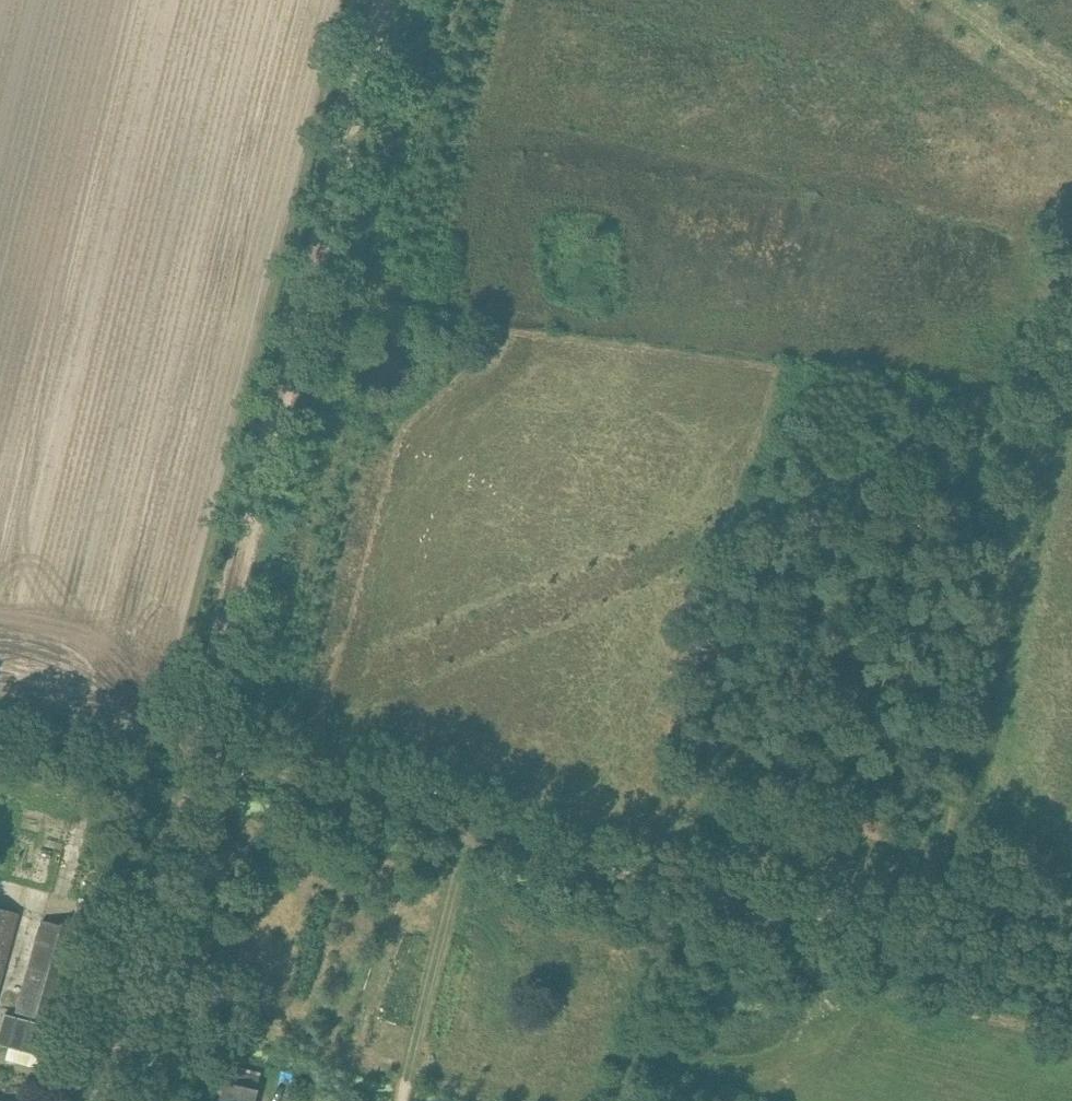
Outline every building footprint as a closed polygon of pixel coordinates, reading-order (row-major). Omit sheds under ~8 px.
[(0,908),(0,984),(19,914),(0,908)] [(17,1012),(57,1023),(83,931),(42,920),(17,1012)] [(209,1100),(257,1100),(259,1090),(214,1080),(209,1100)]
